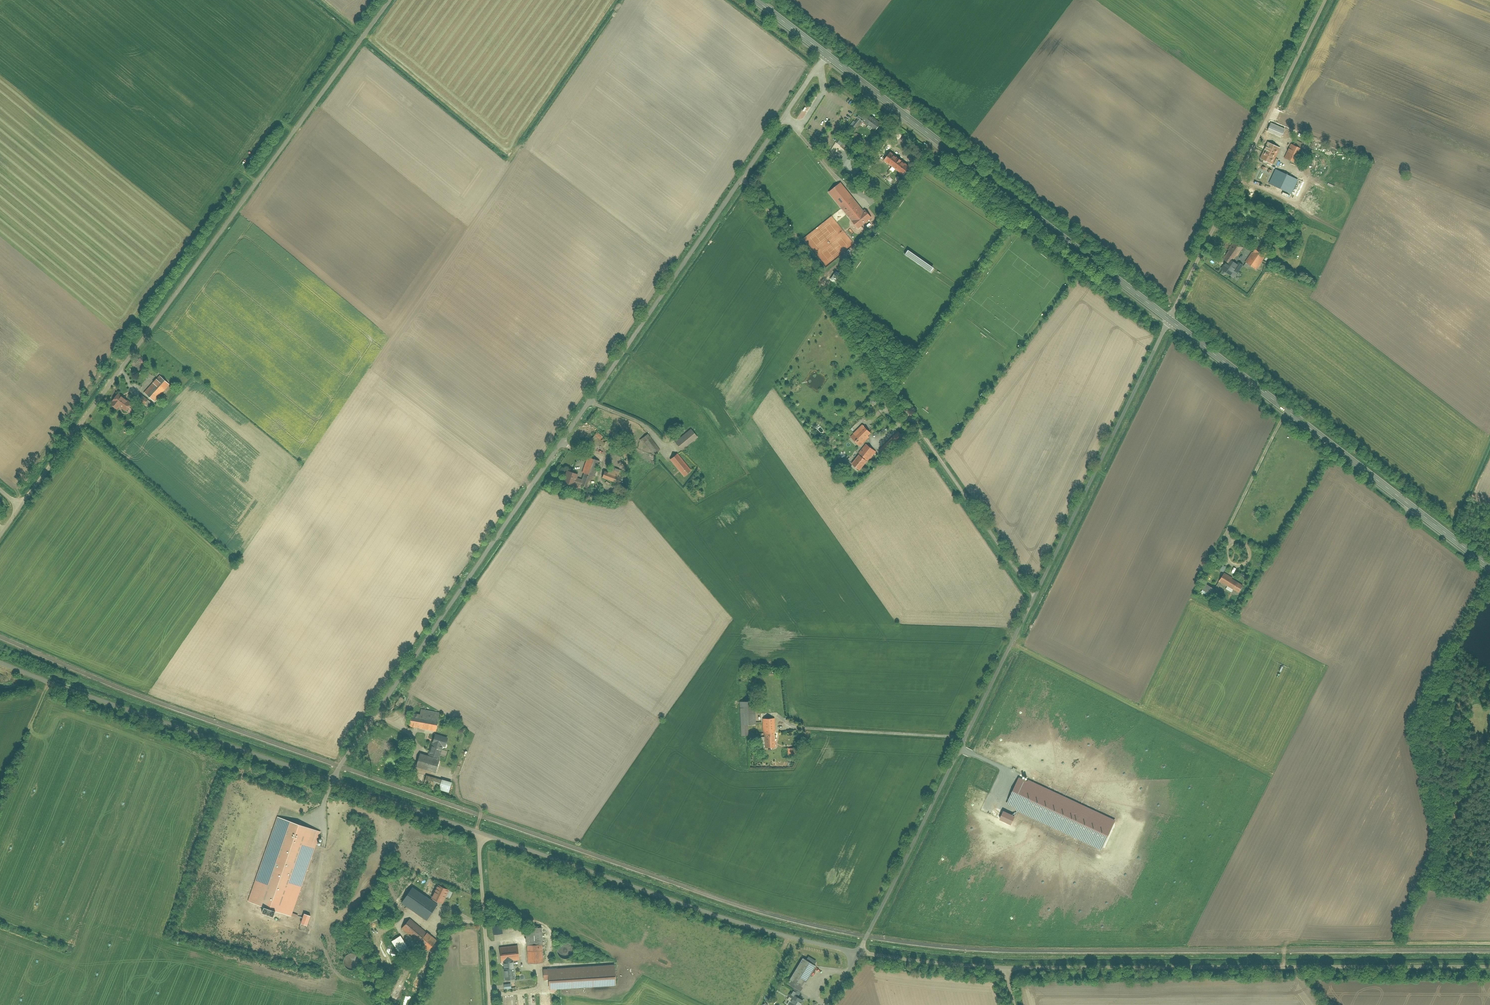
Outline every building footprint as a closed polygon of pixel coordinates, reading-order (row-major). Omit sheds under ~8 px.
[(855,121),(874,134),(880,126),(861,113),(855,121)] [(1267,144),(1259,160),(1272,166),(1279,150),(1267,144)] [(1290,146),(1283,159),(1291,163),(1298,150),(1290,146)] [(888,154),(882,162),(901,176),(907,168),(888,154)] [(1299,182),(1274,171),(1268,185),(1293,196),(1299,182)] [(871,220),(851,198),(839,209),(859,231),(871,220)] [(1224,263),(1220,270),(1234,280),(1245,265),(1255,271),(1267,254),(1256,247),(1245,263),(1238,258),(1243,250),(1233,244),(1221,261),(1224,263)] [(835,273),(829,281),(835,286),(842,278),(835,273)] [(167,384),(156,376),(143,392),(153,400),(167,384)] [(131,402),(119,395),(111,407),(116,409),(118,405),(126,410),(131,402)] [(143,398),(140,402),(145,406),(149,402),(143,398)] [(849,438),(858,448),(870,436),(860,427),(849,438)] [(607,438),(596,430),(590,438),(603,447),(607,438)] [(693,431),(677,442),(681,449),(697,437),(693,431)] [(897,433),(879,451),(884,456),(902,438),(897,433)] [(649,435),(642,440),(654,456),(660,451),(649,435)] [(865,446),(850,466),(858,471),(872,452),(865,446)] [(579,486),(587,489),(597,461),(584,457),(579,471),(583,473),(579,484),(573,482),(576,474),(567,471),(562,484),(571,487),(578,490),(579,486)] [(677,457),(671,462),(685,478),(691,472),(677,457)] [(608,474),(606,480),(617,484),(621,474),(613,471),(611,475),(608,474)] [(1241,572),(1238,576),(1245,580),(1247,576),(1241,572)] [(1237,593),(1241,585),(1223,574),(1218,581),(1237,593)] [(1204,583),(1200,590),(1209,595),(1213,589),(1204,583)] [(752,702),(737,703),(738,736),(746,736),(746,724),(753,724),(752,702)] [(409,715),(407,727),(433,731),(435,715),(419,712),(418,716),(409,715)] [(773,749),(773,717),(760,717),(760,730),(763,730),(763,749),(773,749)] [(421,752),(417,766),(436,772),(444,746),(446,746),(449,738),(436,734),(430,755),(421,752)] [(1019,773),(1004,804),(1100,852),(1116,821),(1019,773)] [(453,783),(427,775),(425,781),(440,785),(439,790),(449,793),(453,783)] [(267,917),(269,911),(288,917),(319,832),(277,817),(246,902),(257,906),(255,913),(267,917)] [(449,886),(434,880),(429,896),(412,885),(399,904),(425,922),(435,906),(440,908),(449,886)] [(301,913),(297,924),(305,927),(309,916),(301,913)] [(436,941),(407,919),(398,929),(420,947),(422,944),(429,950),(436,941)] [(392,928),(387,932),(401,953),(406,950),(392,928)] [(544,961),(540,928),(526,929),(529,963),(544,961)] [(574,952),(574,951),(574,949),(574,948),(573,946),(572,945),(571,944),(569,944),(568,943),(566,943),(564,943),(563,944),(562,945),(561,946),(560,947),(559,948),(559,950),(559,951),(559,953),(560,954),(560,955),(561,956),(563,957),(564,958),(565,958),(567,958),(568,958),(570,958),(571,957),(572,956),(573,955),(574,954),(574,952)] [(518,948),(502,949),(503,961),(505,960),(507,979),(516,979),(515,961),(519,960),(518,948)] [(800,1002),(793,998),(813,964),(799,956),(782,986),(790,991),(786,998),(790,1000),(787,1004),(799,1004),(800,1002)] [(359,965),(359,964),(359,962),(359,961),(358,960),(357,959),(356,958),(355,957),(353,957),(352,957),(350,957),(349,957),(348,958),(347,959),(346,960),(345,962),(345,963),(345,964),(345,966),(345,967),(346,969),(347,969),(348,970),(350,971),(351,971),(352,971),(354,971),(355,971),(356,970),(357,969),(358,968),(359,967),(359,965)] [(612,965),(544,969),(545,976),(550,976),(551,988),(613,984),(612,965)]
